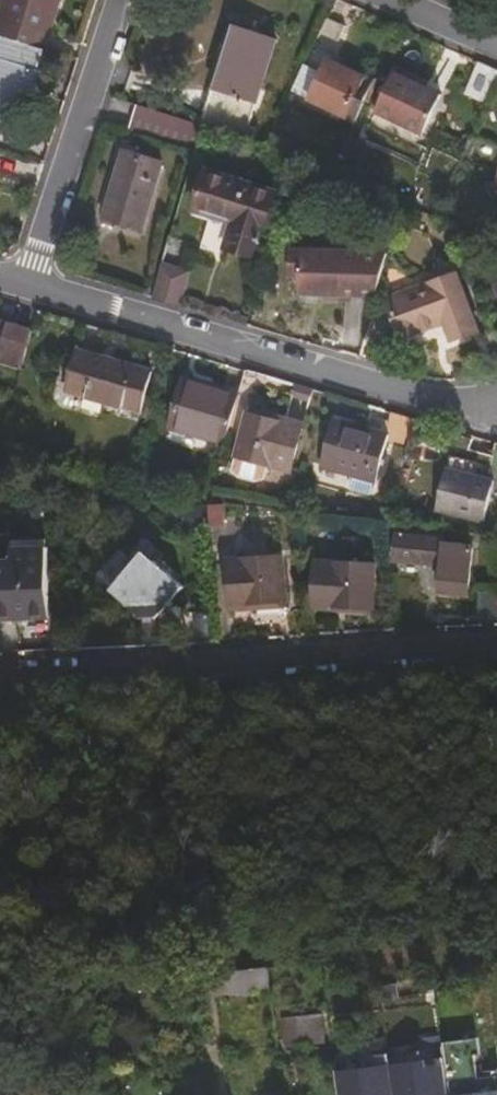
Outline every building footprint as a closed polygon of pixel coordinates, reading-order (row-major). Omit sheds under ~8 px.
[(52,56),(69,0),(17,0),(4,40),(52,56)] [(349,24),(327,14),(295,91),(351,114),(367,77),(333,62),(349,24)] [(229,46),(203,128),(242,141),(277,41),(227,23),(221,43),(229,46)] [(52,56),(4,40),(0,51),(0,128),(24,136),(32,113),(38,115),(51,75),(46,73),(52,56)] [(475,63),(461,98),(483,108),(496,76),(496,73),(475,63)] [(395,75),(374,116),(421,139),(441,98),(395,75)] [(131,133),(194,155),(203,128),(139,106),(131,133)] [(270,148),(288,156),(292,145),(275,137),(270,148)] [(128,155),(102,225),(139,238),(164,167),(128,155)] [(232,225),(225,249),(257,258),(276,193),(204,173),(192,213),(232,225)] [(490,184),(488,189),(496,202),(496,185),(490,184)] [(295,293),(373,297),(384,257),(291,254),(288,277),(296,279),(295,293)] [(188,272),(162,264),(151,300),(178,308),(188,272)] [(450,274),(384,297),(398,338),(439,323),(447,342),(472,332),(450,274)] [(20,369),(31,336),(7,329),(0,350),(0,363),(20,369)] [(73,352),(61,393),(135,415),(146,373),(73,352)] [(165,431),(221,447),(237,394),(217,389),(216,393),(180,383),(165,431)] [(312,393),(293,386),(291,399),(309,404),(312,393)] [(291,428),(243,413),(227,472),(232,476),(249,482),(259,479),(262,468),(284,474),(298,427),(292,424),(291,428)] [(414,422),(389,415),(383,437),(332,423),(319,468),(350,477),(374,484),(386,447),(405,453),(414,422)] [(495,446),(486,476),(496,480),(496,446),(495,446)] [(491,487),(442,475),(432,514),(479,528),(491,487)] [(374,484),(350,477),(347,491),(349,493),(367,499),(372,496),(374,484)] [(221,513),(205,514),(207,536),(221,535),(221,513)] [(443,542),(397,536),(394,563),(440,569),(438,596),(466,599),(473,553),(444,548),(443,542)] [(143,546),(127,565),(135,572),(146,581),(155,571),(162,562),(143,546)] [(0,574),(0,629),(51,629),(45,558),(10,562),(11,573),(0,574)] [(373,565),(311,562),(308,613),(331,614),(331,607),(370,609),(373,565)] [(278,563),(221,568),(224,615),(245,613),(247,608),(280,606),(278,563)] [(110,601),(141,628),(157,627),(184,596),(155,571),(146,581),(135,572),(110,601)] [(496,626),(493,600),(471,602),(473,628),(496,626)] [(263,977),(208,982),(210,1005),(265,1000),(263,977)] [(327,1050),(323,1015),(278,1020),(282,1055),(327,1050)] [(482,1070),(479,1036),(445,1039),(447,1056),(392,1062),(391,1052),(367,1055),(368,1065),(338,1068),(341,1094),(496,1094),(496,1068),(482,1070)]
